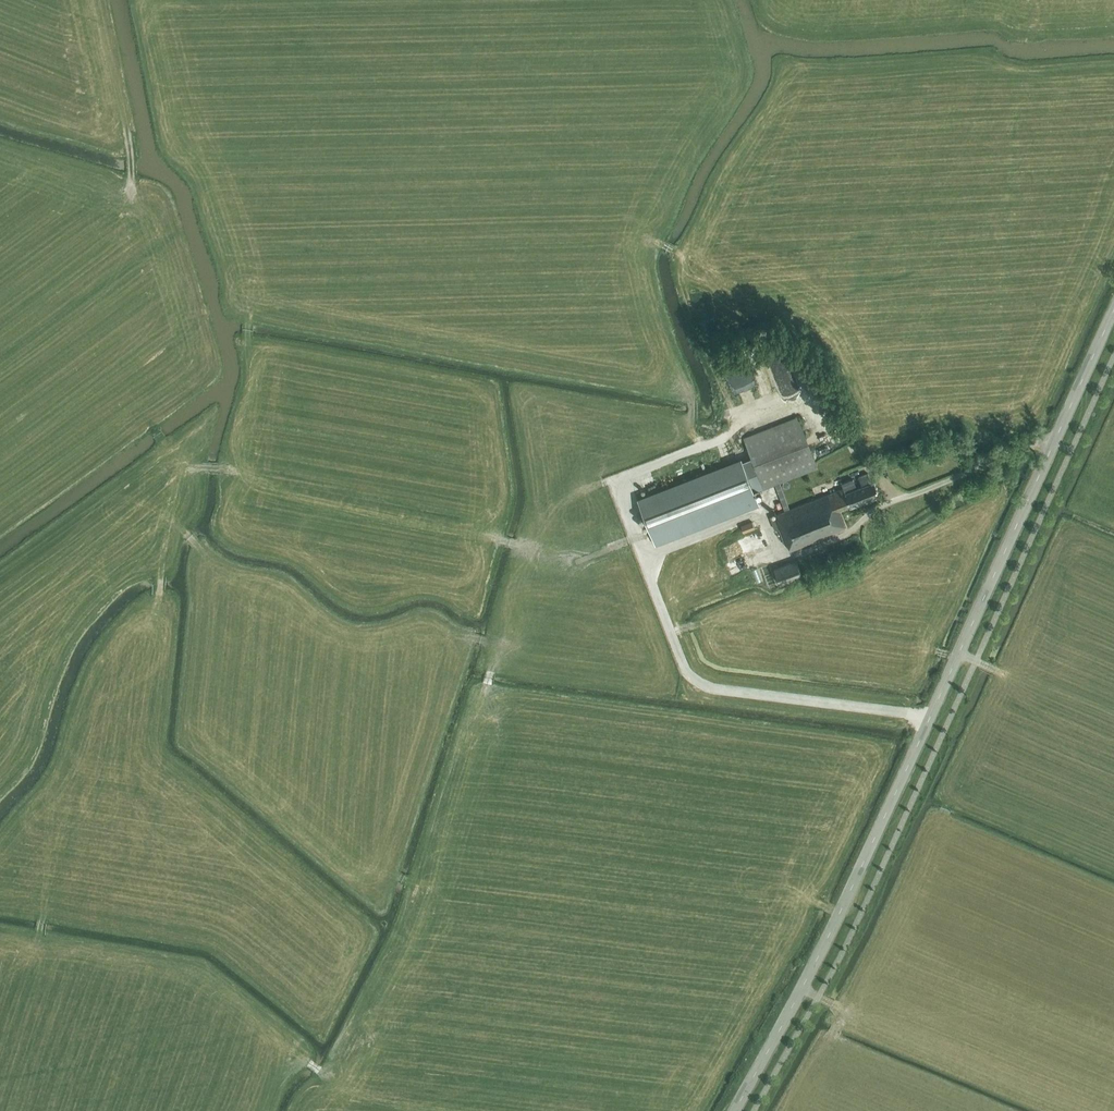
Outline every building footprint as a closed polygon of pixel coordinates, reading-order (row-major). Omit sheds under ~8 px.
[(751,457),(640,502),(655,542),(734,512),(735,514),(759,505),(755,492),(763,489),(775,484),(785,511),(790,509),(780,483),(818,468),(798,417),(744,438),(751,457)] [(844,488),(790,509),(785,511),(774,515),(774,516),(770,517),(775,529),(779,528),(784,542),(787,542),(790,551),(848,528),(840,509),(851,505),(851,506),(880,495),(874,481),(871,482),(868,473),(858,477),(862,486),(856,488),(853,479),(842,483),(844,488)] [(744,533),(755,528),(752,522),(741,525),(744,533)] [(780,584),(803,575),(797,560),(774,569),(780,584)]
